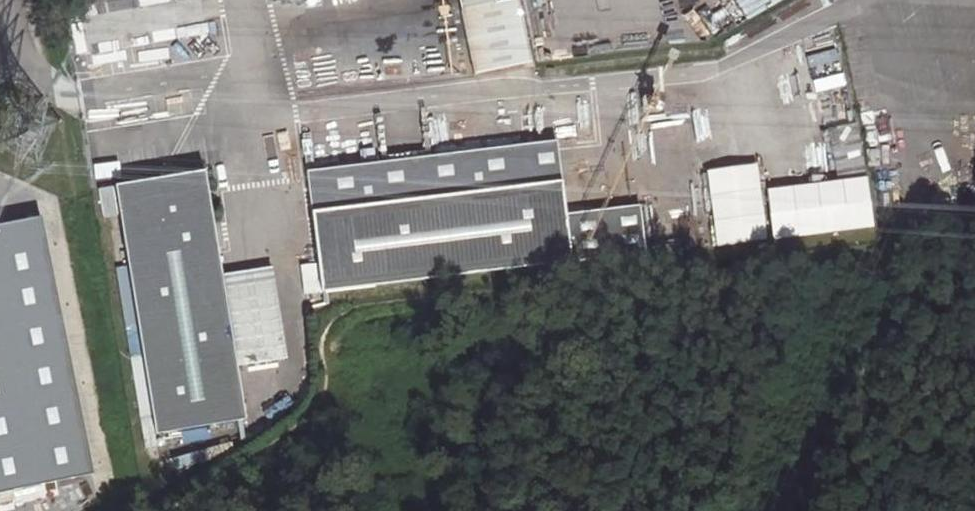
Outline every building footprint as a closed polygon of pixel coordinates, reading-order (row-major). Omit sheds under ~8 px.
[(62,10),(71,57),(211,36),(204,0),(127,0),(62,10)] [(495,0),(458,0),(460,9),(495,2),(495,0)] [(835,175),(866,173),(863,123),(832,125),(835,175)] [(315,173),(320,214),(569,186),(564,145),(315,173)] [(760,165),(709,171),(718,247),(769,241),(760,165)] [(204,169),(115,184),(157,434),(246,419),(204,169)] [(873,179),(771,191),(777,240),(879,229),(873,179)] [(569,186),(320,214),(329,293),(578,265),(572,214),(569,186)] [(572,214),(578,265),(648,257),(643,206),(572,214)] [(0,230),(0,491),(94,472),(44,221),(0,230)]
